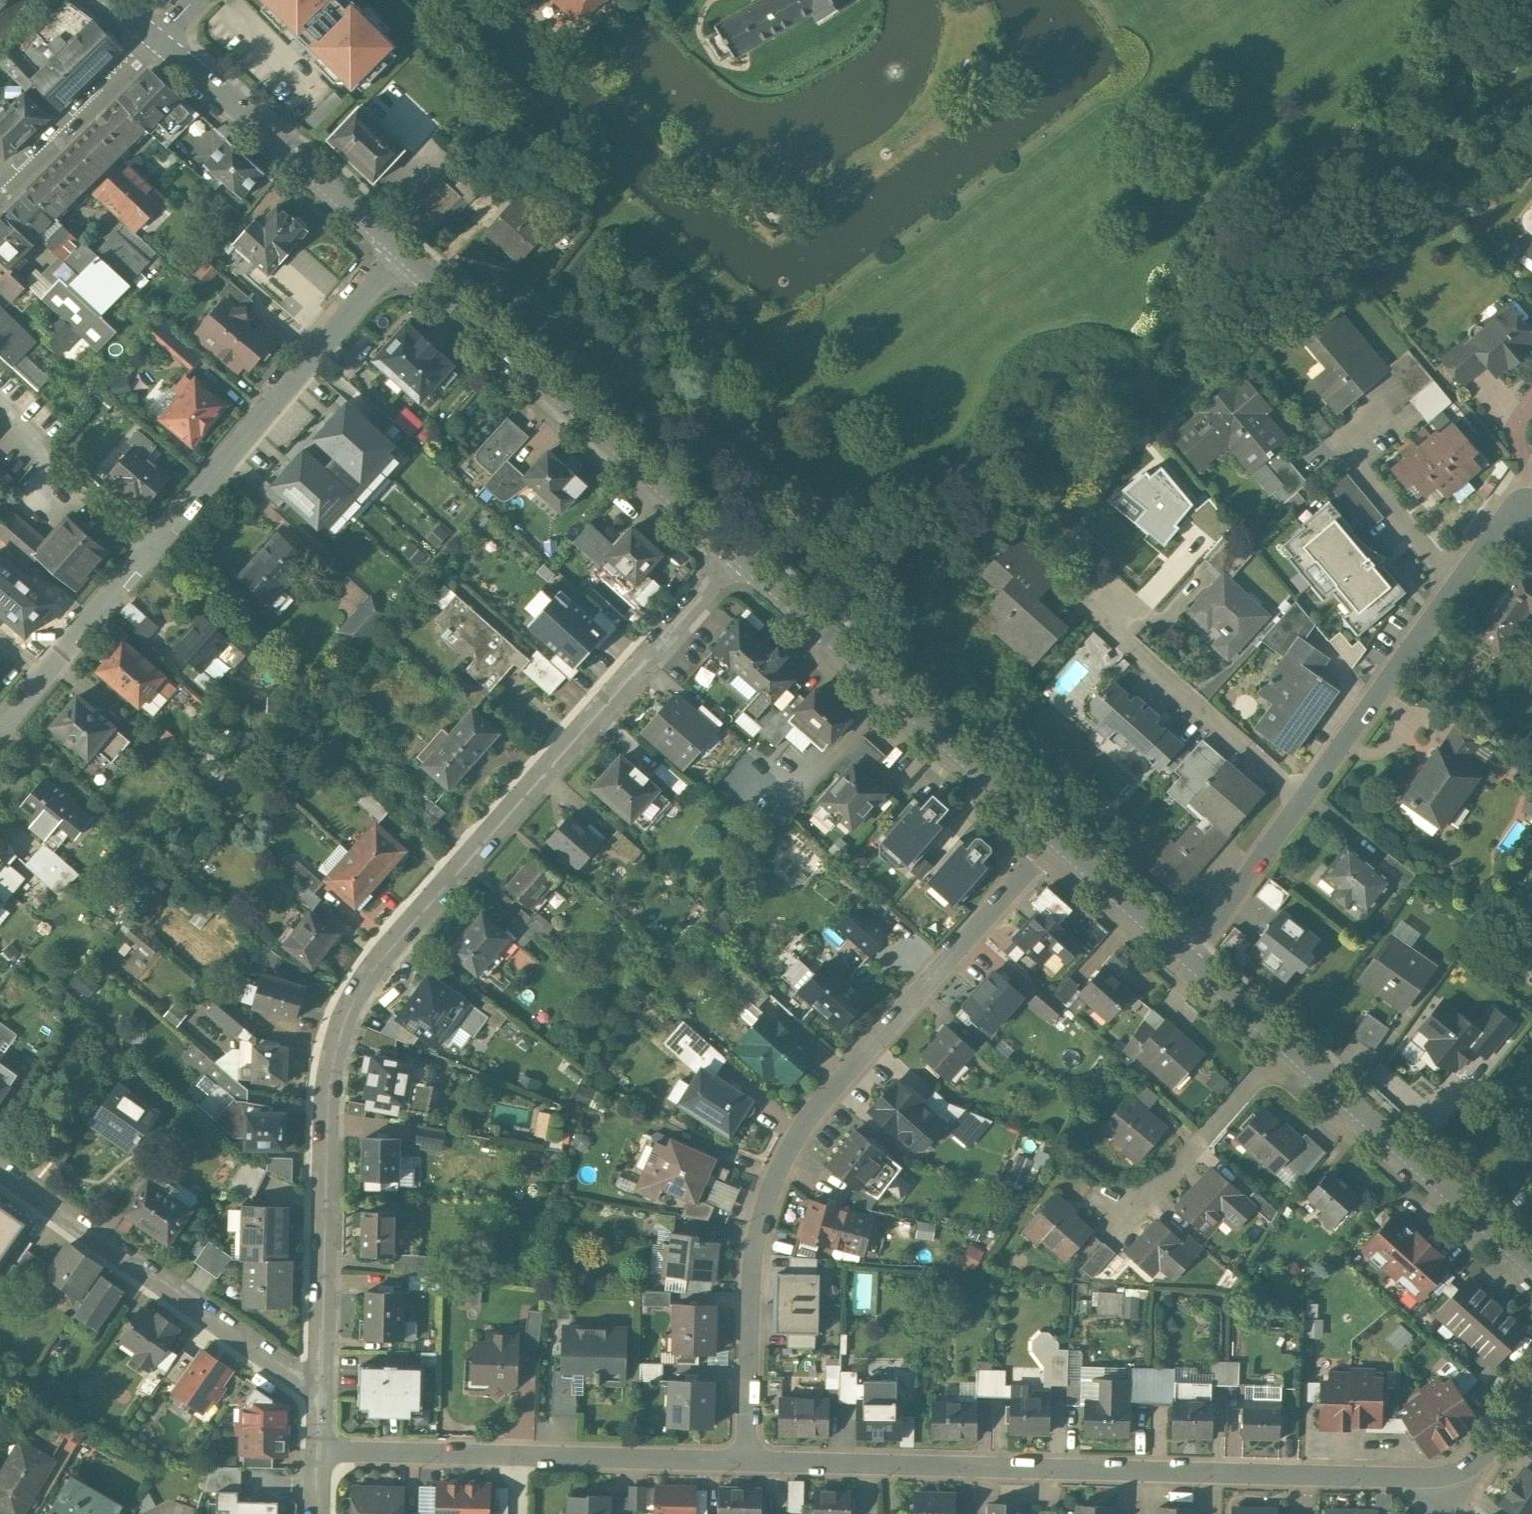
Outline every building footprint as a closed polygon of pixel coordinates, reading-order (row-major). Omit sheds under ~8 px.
[(267,5),(262,10),(284,32),(287,29),(316,58),(313,61),(335,83),(340,78),(353,90),(367,77),(371,81),(388,64),(384,59),(398,46),(385,33),(391,28),(380,17),(374,22),(353,0),(352,1),(351,0),(263,0),(267,5)] [(576,21),(606,0),(555,0),(576,21)] [(716,27),(719,31),(731,51),(735,57),(813,12),(819,22),(854,0),(762,0),(716,27)] [(40,27),(90,79),(115,55),(112,52),(112,44),(115,41),(96,22),(69,1),(68,1),(40,27)] [(40,27),(18,48),(16,47),(0,62),(0,64),(26,90),(34,82),(59,108),(90,79),(40,27)] [(719,31),(705,40),(718,59),(731,51),(719,31)] [(159,77),(154,82),(146,74),(119,101),(145,128),(151,134),(166,147),(200,113),(159,77)] [(336,90),(310,119),(318,127),(344,97),(336,90)] [(13,106),(0,118),(0,153),(6,159),(49,118),(26,93),(13,106)] [(74,146),(99,173),(145,128),(119,101),(74,146)] [(404,150),(359,107),(328,140),(329,141),(371,181),(373,183),(404,150)] [(265,172),(227,138),(204,164),(242,198),(265,172)] [(99,173),(74,146),(28,191),(54,217),(99,173)] [(166,200),(125,161),(94,193),(136,231),(166,200)] [(443,180),(408,216),(426,233),(461,197),(443,180)] [(54,217),(28,191),(3,215),(32,243),(48,227),(56,219),(54,217)] [(522,191),(486,231),(520,261),(547,230),(531,216),(539,207),(522,191)] [(264,221),(259,216),(235,244),(259,265),(268,273),(279,261),(280,261),(296,243),(307,231),(306,223),(298,216),(290,216),(290,217),(276,205),(264,221)] [(1527,211),(1523,216),(1522,222),(1525,228),(1531,234),(1531,209),(1527,211)] [(3,215),(0,219),(0,259),(27,285),(29,284),(10,265),(32,243),(3,215)] [(62,225),(56,219),(48,227),(54,233),(62,225)] [(54,233),(44,242),(63,261),(82,242),(81,241),(80,242),(62,225),(54,233)] [(148,262),(115,232),(95,254),(98,257),(128,284),(148,262)] [(82,242),(63,261),(79,276),(98,257),(95,254),(82,242)] [(79,276),(68,287),(98,315),(129,284),(128,284),(98,257),(79,276)] [(0,259),(0,291),(11,302),(22,290),(27,285),(0,259)] [(207,261),(195,274),(206,283),(217,270),(207,261)] [(268,273),(259,265),(251,274),(268,289),(276,280),(268,273)] [(252,300),(230,281),(218,295),(224,300),(228,295),(245,309),(252,300)] [(94,319),(56,284),(42,299),(80,333),(94,319)] [(22,290),(11,302),(22,312),(34,300),(22,290)] [(245,309),(228,295),(224,300),(205,323),(210,327),(200,339),(232,366),(239,357),(250,366),(261,353),(265,357),(280,339),(261,322),(253,331),(247,326),(251,321),(245,316),(245,309)] [(1507,308),(1483,328),(1480,326),(1477,325),(1474,326),(1471,327),(1469,330),(1468,333),(1468,336),(1470,339),(1467,341),(1485,363),(1494,373),(1506,363),(1509,366),(1525,353),(1522,350),(1531,342),(1531,337),(1507,308)] [(0,309),(0,355),(11,366),(34,343),(0,309)] [(1385,370),(1339,315),(1310,340),(1330,364),(1324,369),(1330,376),(1318,387),(1337,410),(1385,370)] [(62,319),(46,344),(58,355),(78,335),(62,319)] [(203,357),(159,319),(150,329),(158,336),(168,329),(182,341),(177,352),(194,367),(203,357)] [(407,324),(374,360),(377,362),(378,367),(380,370),(384,373),(389,373),(420,401),(427,393),(450,367),(453,364),(437,351),(438,349),(424,336),(422,338),(407,324)] [(1467,341),(1444,361),(1462,382),(1485,363),(1467,341)] [(1407,349),(1386,367),(1411,397),(1433,379),(1407,349)] [(0,355),(0,397),(51,444),(70,420),(11,366),(0,355)] [(450,367),(427,393),(431,397),(441,385),(444,388),(457,374),(450,367)] [(193,382),(185,376),(174,389),(181,396),(162,419),(192,445),(196,444),(200,439),(200,436),(219,414),(222,413),(226,408),(226,405),(195,379),(193,382)] [(1234,383),(1202,410),(1211,421),(1198,432),(1191,423),(1174,437),(1198,465),(1227,440),(1251,468),(1261,460),(1262,461),(1278,448),(1284,442),(1256,408),(1262,403),(1243,380),(1236,385),(1234,383)] [(348,401),(315,439),(363,481),(396,445),(348,401)] [(507,417),(490,436),(494,440),(485,450),(502,465),(506,461),(529,436),(507,417)] [(1440,434),(1437,431),(1431,436),(1424,428),(1417,434),(1424,442),(1417,447),(1415,444),(1402,455),(1404,458),(1390,470),(1407,489),(1413,484),(1422,495),(1435,485),(1444,496),(1479,466),(1470,455),(1476,450),(1453,423),(1440,434)] [(155,447),(136,431),(127,441),(134,447),(146,457),(155,447)] [(308,440),(303,447),(325,462),(330,454),(308,440)] [(1179,482),(1148,444),(1124,464),(1137,479),(1122,491),(1132,502),(1126,506),(1138,521),(1134,525),(1157,552),(1182,531),(1171,518),(1184,507),(1192,500),(1187,495),(1178,483),(1179,482)] [(146,457),(134,447),(109,476),(121,486),(124,494),(132,496),(144,506),(169,476),(146,457)] [(1278,448),(1262,461),(1261,460),(1251,468),(1281,504),(1307,482),(1278,448)] [(356,494),(306,449),(272,486),(323,531),(356,494)] [(585,485),(548,451),(523,478),(561,511),(585,485)] [(502,465),(484,485),(496,496),(518,472),(506,461),(502,465)] [(1232,525),(1198,486),(1187,495),(1192,500),(1184,507),(1215,544),(1232,525)] [(1404,540),(1387,554),(1356,532),(1332,502),(1305,523),(1308,526),(1286,543),(1294,554),(1291,556),(1326,599),(1336,591),(1352,611),(1346,616),(1361,635),(1398,604),(1396,601),(1406,592),(1403,588),(1427,568),(1404,540)] [(4,507),(0,512),(0,537),(9,545),(32,564),(38,557),(37,556),(48,543),(4,507)] [(100,544),(68,517),(68,518),(68,519),(48,543),(37,556),(38,557),(75,588),(76,587),(75,586),(99,558),(100,558),(108,550),(100,544)] [(614,545),(590,523),(572,542),(599,567),(607,558),(606,556),(615,546),(614,545)] [(1254,552),(1232,525),(1215,544),(1203,558),(1222,575),(1223,574),(1229,579),(1254,552)] [(632,527),(626,533),(625,532),(614,545),(615,546),(606,556),(607,558),(622,570),(615,578),(629,591),(662,554),(658,551),(657,546),(654,544),(650,543),(644,538),(643,534),(640,531),(636,531),(632,527)] [(280,534),(239,578),(248,585),(241,592),(254,604),(260,597),(269,605),(309,561),(280,534)] [(1032,556),(1014,540),(1016,538),(1014,537),(983,572),(1002,589),(990,603),(999,611),(997,612),(1003,618),(994,628),(1033,663),(1064,628),(1034,601),(1057,576),(1033,554),(1032,556)] [(32,564),(9,545),(2,553),(25,572),(32,564)] [(1476,633),(1499,650),(1529,608),(1531,611),(1531,582),(1519,573),(1476,633)] [(1229,579),(1223,574),(1222,575),(1188,612),(1206,628),(1212,623),(1221,631),(1220,638),(1213,645),(1227,658),(1267,615),(1229,579)] [(60,603),(34,581),(8,612),(34,634),(60,603)] [(611,633),(560,588),(525,627),(576,672),(611,633)] [(371,594),(339,630),(358,647),(391,611),(371,594)] [(528,658),(456,594),(434,619),(446,630),(441,636),(445,639),(454,628),(481,652),(465,670),(490,692),(514,664),(519,668),(528,658)] [(1314,624),(1295,601),(1272,626),(1289,638),(1293,633),(1303,641),(1314,624)] [(234,643),(204,616),(175,648),(205,675),(206,674),(202,670),(217,654),(221,657),(234,643)] [(740,621),(709,655),(721,666),(725,670),(731,664),(738,671),(749,680),(775,652),(740,621)] [(1367,646),(1348,623),(1328,640),(1347,663),(1367,646)] [(1291,648),(1277,666),(1280,668),(1261,695),(1273,704),(1257,727),(1270,736),(1269,738),(1290,753),(1335,689),(1320,678),(1321,677),(1318,676),(1314,674),(1326,657),(1303,641),(1293,633),(1289,638),(1285,643),(1291,648)] [(163,676),(123,642),(99,670),(139,705),(140,704),(162,677),(163,676)] [(788,654),(779,647),(775,652),(749,680),(760,690),(753,699),(773,716),(785,703),(777,696),(793,678),(778,665),(788,654)] [(540,653),(536,650),(528,658),(519,668),(550,695),(566,677),(540,653)] [(725,670),(721,666),(715,673),(727,683),(738,671),(731,664),(725,670)] [(162,677),(140,704),(153,715),(175,688),(162,677)] [(793,678),(777,696),(785,703),(797,690),(801,685),(793,678)] [(1132,697),(1131,699),(1113,682),(1102,695),(1099,693),(1091,701),(1092,712),(1102,722),(1105,719),(1119,734),(1114,738),(1125,748),(1130,748),(1157,718),(1157,716),(1136,697),(1132,697)] [(851,720),(816,689),(807,699),(797,711),(831,741),(851,720)] [(763,727),(759,732),(776,746),(795,725),(790,720),(797,711),(807,699),(797,690),(785,703),(773,716),(763,727)] [(91,707),(77,695),(52,726),(65,737),(64,737),(65,742),(71,747),(75,747),(76,747),(88,757),(96,749),(114,727),(91,707)] [(694,713),(674,696),(643,730),(684,766),(715,732),(694,713)] [(773,716),(753,699),(743,710),(763,727),(773,716)] [(111,718),(94,703),(91,707),(108,721),(111,718)] [(723,723),(702,704),(694,713),(715,732),(723,723)] [(472,709),(450,734),(442,727),(428,743),(436,750),(423,765),(449,788),(462,772),(462,773),(473,761),(498,732),(472,709)] [(831,741),(797,711),(790,720),(795,725),(823,750),(831,741)] [(1481,740),(1459,724),(1446,741),(1468,757),(1481,740)] [(114,727),(96,749),(112,762),(115,759),(118,761),(122,757),(119,754),(130,741),(114,727)] [(1181,744),(1163,727),(1141,750),(1148,756),(1151,756),(1163,764),(1181,744)] [(152,740),(137,728),(130,736),(145,749),(152,740)] [(839,763),(833,769),(842,777),(853,764),(868,777),(886,756),(863,735),(839,763)] [(1468,757),(1446,741),(1437,753),(1472,779),(1481,767),(1468,757)] [(1210,759),(1195,746),(1175,768),(1184,776),(1171,791),(1188,806),(1197,796),(1211,808),(1232,827),(1260,795),(1224,763),(1214,755),(1210,759)] [(1437,753),(1436,752),(1405,795),(1406,796),(1441,821),(1442,822),(1474,780),(1472,779),(1437,753)] [(631,766),(620,757),(594,787),(631,820),(639,810),(657,789),(649,782),(651,780),(633,764),(631,766)] [(686,784),(662,762),(653,772),(678,793),(674,790),(682,781),(686,784)] [(842,777),(821,801),(852,828),(884,792),(868,777),(853,764),(842,777)] [(75,804),(44,779),(22,805),(38,818),(32,825),(47,838),(75,804)] [(389,811),(365,789),(355,799),(380,821),(389,811)] [(657,789),(639,810),(652,822),(671,801),(657,789)] [(914,797),(876,839),(909,869),(947,827),(938,819),(948,808),(932,794),(923,805),(914,797)] [(1441,821),(1406,796),(1397,809),(1431,834),(1441,821)] [(446,812),(429,797),(412,816),(429,831),(446,812)] [(1211,808),(1177,846),(1173,842),(1159,858),(1184,880),(1232,827),(1211,808)] [(652,822),(639,810),(631,820),(644,832),(652,822)] [(585,828),(570,814),(547,840),(578,868),(601,842),(605,837),(590,823),(585,828)] [(1516,819),(1495,847),(1510,858),(1531,830),(1516,819)] [(409,854),(376,824),(351,851),(380,877),(392,864),(396,868),(409,854)] [(642,851),(617,830),(608,840),(632,862),(642,851)] [(959,838),(921,880),(955,909),(992,867),(983,859),(991,851),(991,846),(980,837),(976,837),(968,846),(959,838)] [(0,840),(0,861),(8,867),(10,865),(18,855),(0,840)] [(1375,868),(1347,846),(1323,876),(1337,887),(1332,894),(1347,906),(1352,900),(1366,911),(1391,881),(1375,868)] [(380,877),(351,851),(327,879),(360,909),(373,895),(368,891),(380,877)] [(1388,853),(1375,868),(1391,881),(1393,878),(1405,888),(1415,874),(1388,853)] [(58,875),(34,854),(25,864),(48,885),(58,875)] [(534,855),(506,887),(530,908),(543,895),(558,877),(534,855)] [(0,861),(0,884),(10,893),(24,877),(10,865),(8,867),(0,861)] [(324,883),(299,861),(290,871),(304,883),(315,893),(324,883)] [(315,893),(304,883),(295,894),(314,908),(321,899),(315,893)] [(0,884),(0,900),(3,902),(10,893),(0,884)] [(1040,910),(1058,926),(1074,909),(1048,887),(1033,904),(1040,910)] [(543,895),(531,908),(536,912),(547,899),(543,895)] [(889,933),(857,905),(837,926),(870,955),(889,933)] [(541,926),(522,909),(513,920),(532,936),(541,926)] [(921,932),(896,910),(886,922),(910,944),(921,932)] [(1040,910),(1013,939),(1013,940),(1037,961),(1039,963),(1052,949),(1052,948),(1053,949),(1067,934),(1058,926),(1040,910)] [(310,912),(285,945),(312,966),(338,933),(310,912)] [(482,914),(450,950),(477,974),(496,952),(509,937),(482,914)] [(1283,917),(1259,946),(1296,975),(1319,945),(1283,917)] [(532,936),(513,920),(505,929),(514,938),(512,941),(521,949),(532,936)] [(145,973),(163,954),(127,922),(110,941),(145,973)] [(1067,934),(1053,949),(1052,948),(1052,949),(1065,961),(1080,945),(1067,934)] [(1434,965),(1391,935),(1364,973),(1383,986),(1378,993),(1402,1010),(1434,965)] [(282,957),(257,939),(244,957),(269,975),(282,957)] [(1037,961),(1013,940),(1003,951),(1027,972),(1037,961)] [(12,945),(4,951),(10,959),(18,952),(12,945)] [(496,952),(479,972),(485,977),(502,958),(496,952)] [(865,998),(826,963),(801,992),(839,1026),(865,998)] [(742,971),(735,965),(727,974),(734,980),(742,971)] [(1133,993),(1103,967),(1080,992),(1109,1019),(1133,993)] [(769,995),(742,971),(734,980),(731,984),(749,1000),(757,1008),(769,995)] [(994,971),(962,1007),(991,1032),(995,1027),(996,1027),(1003,1019),(1002,1018),(1022,995),(994,971)] [(275,978),(263,974),(253,1006),(295,1019),(305,987),(287,982),(288,981),(275,977),(275,978)] [(479,1011),(429,975),(398,1017),(398,1018),(420,1034),(422,1030),(435,1039),(449,1019),(473,1036),(485,1020),(487,1016),(479,1011)] [(1068,977),(1052,995),(1062,1004),(1078,986),(1068,977)] [(1052,995),(1043,986),(1029,1002),(1051,1022),(1065,1006),(1062,1004),(1052,995)] [(256,1022),(221,994),(208,1009),(242,1037),(241,1045),(256,1045),(258,1023),(256,1022)] [(757,1008),(749,1000),(738,1013),(753,1026),(764,1014),(757,1008)] [(507,1017),(486,1001),(479,1011),(487,1016),(485,1020),(498,1030),(507,1017)] [(1475,1029),(1442,1002),(1422,1027),(1434,1038),(1427,1046),(1452,1067),(1458,1060),(1461,1063),(1471,1051),(1468,1048),(1471,1044),(1480,1033),(1475,1029)] [(1493,1008),(1475,1029),(1480,1033),(1471,1044),(1486,1056),(1513,1024),(1493,1008)] [(800,1042),(766,1012),(753,1026),(740,1040),(743,1043),(737,1050),(768,1077),(774,1071),(788,1083),(789,1082),(795,1082),(801,1075),(801,1069),(814,1054),(809,1050),(809,1049),(800,1041),(800,1042)] [(1367,1012),(1351,1035),(1373,1050),(1389,1028),(1367,1012)] [(420,1034),(398,1018),(398,1017),(394,1014),(381,1032),(397,1038),(412,1044),(420,1034)] [(726,1059),(683,1020),(662,1044),(690,1069),(702,1056),(707,1060),(720,1069),(726,1059)] [(1187,1042),(1165,1022),(1166,1021),(1165,1020),(1154,1032),(1137,1052),(1138,1053),(1143,1058),(1155,1069),(1156,1069),(1169,1081),(1181,1068),(1185,1072),(1198,1058),(1184,1046),(1187,1042)] [(1154,1032),(1143,1023),(1143,1022),(1142,1021),(1124,1048),(1134,1057),(1138,1053),(1137,1052),(1154,1032)] [(381,1032),(368,1026),(361,1042),(377,1049),(378,1048),(394,1051),(397,1038),(381,1032)] [(946,1026),(937,1035),(940,1037),(922,1057),(954,1086),(955,1085),(947,1078),(973,1050),(946,1026)] [(7,1027),(0,1037),(0,1049),(4,1043),(8,1046),(16,1035),(7,1027)] [(1006,1061),(986,1043),(977,1054),(996,1072),(1006,1061)] [(256,1045),(241,1045),(239,1078),(285,1081),(287,1047),(256,1045)] [(394,1051),(378,1048),(377,1049),(376,1056),(374,1056),(366,1095),(368,1095),(367,1104),(367,1105),(398,1111),(400,1101),(411,1103),(415,1084),(427,1086),(427,1084),(426,1084),(430,1065),(408,1056),(407,1062),(396,1060),(397,1052),(394,1051)] [(230,1074),(215,1062),(205,1074),(220,1086),(230,1074)] [(751,1099),(701,1068),(690,1086),(689,1087),(697,1093),(687,1109),(729,1135),(741,1115),(745,1115),(748,1115),(751,1113),(753,1109),(754,1106),(753,1102),(751,1099)] [(1220,1092),(1232,1081),(1220,1070),(1209,1081),(1220,1092)] [(248,1089),(230,1074),(220,1086),(237,1101),(237,1100),(248,1101),(248,1089)] [(10,1085),(0,1078),(0,1099),(10,1085)] [(897,1080),(870,1111),(897,1135),(899,1133),(922,1106),(924,1104),(923,1103),(897,1080)] [(1159,1097),(1141,1082),(1129,1097),(1146,1112),(1159,1097)] [(685,1083),(676,1085),(673,1090),(672,1096),(675,1101),(687,1109),(697,1093),(689,1087),(690,1086),(685,1083)] [(158,1112),(117,1085),(100,1109),(102,1110),(95,1120),(109,1129),(107,1132),(131,1149),(137,1141),(138,1141),(158,1112)] [(973,1112),(948,1103),(934,1090),(923,1103),(924,1104),(922,1106),(943,1125),(943,1126),(953,1135),(973,1112)] [(1146,1112),(1129,1097),(1104,1127),(1129,1148),(1133,1144),(1143,1153),(1161,1132),(1150,1123),(1154,1119),(1146,1112)] [(237,1100),(237,1101),(219,1123),(235,1137),(246,1137),(247,1112),(269,1113),(269,1105),(248,1105),(248,1101),(237,1100)] [(367,1104),(349,1100),(346,1114),(365,1117),(367,1105),(367,1104)] [(922,1106),(899,1133),(915,1148),(924,1147),(943,1126),(943,1125),(922,1106)] [(1298,1142),(1262,1109),(1237,1136),(1275,1170),(1288,1155),(1308,1174),(1323,1156),(1302,1137),(1298,1142)] [(538,1134),(549,1135),(552,1111),(541,1110),(538,1134)] [(269,1113),(247,1112),(246,1137),(246,1148),(284,1149),(285,1113),(269,1113)] [(304,1138),(302,1114),(288,1115),(290,1138),(304,1138)] [(445,1132),(419,1128),(417,1142),(442,1146),(445,1132)] [(885,1153),(855,1130),(827,1166),(857,1190),(885,1154),(885,1153)] [(399,1139),(364,1138),(364,1179),(396,1179),(398,1179),(399,1139)] [(716,1158),(670,1138),(662,1155),(659,1156),(655,1163),(657,1167),(656,1169),(654,1168),(653,1171),(650,1170),(649,1172),(643,1169),(634,1190),(656,1200),(661,1189),(687,1200),(696,1204),(698,1199),(716,1158)] [(885,1154),(858,1189),(877,1199),(902,1167),(885,1154)] [(146,1159),(127,1186),(139,1194),(154,1173),(155,1174),(159,1168),(146,1159)] [(267,1170),(244,1159),(226,1185),(254,1198),(267,1170)] [(730,1170),(720,1165),(715,1177),(725,1181),(730,1170)] [(905,1168),(889,1185),(902,1197),(918,1180),(905,1168)] [(1213,1170),(1179,1209),(1205,1231),(1223,1210),(1238,1223),(1253,1207),(1254,1206),(1246,1199),(1242,1196),(1243,1196),(1213,1170)] [(1359,1196),(1330,1171),(1308,1196),(1336,1221),(1359,1196)] [(139,1194),(126,1213),(168,1243),(192,1209),(191,1209),(169,1193),(173,1187),(173,1186),(155,1174),(154,1173),(139,1194)] [(396,1179),(366,1179),(366,1189),(396,1189),(396,1179)] [(196,1195),(177,1181),(173,1186),(173,1187),(169,1193),(191,1209),(192,1209),(197,1201),(196,1195)] [(1277,1211),(1254,1190),(1246,1199),(1254,1206),(1253,1207),(1271,1222),(1277,1211)] [(1054,1194),(1023,1229),(1024,1230),(1028,1226),(1066,1259),(1091,1231),(1072,1214),(1074,1212),(1054,1194)] [(1336,1221),(1308,1196),(1299,1206),(1315,1220),(1319,1216),(1331,1227),(1336,1221)] [(698,1199),(696,1204),(687,1200),(680,1216),(708,1220),(714,1206),(698,1199)] [(840,1209),(811,1201),(806,1220),(802,1219),(798,1236),(830,1245),(830,1244),(844,1248),(845,1245),(862,1250),(870,1221),(853,1216),(854,1214),(840,1210),(840,1209)] [(287,1206),(245,1205),(244,1259),(248,1259),(286,1260),(287,1206)] [(1223,1210),(1205,1231),(1209,1235),(1222,1220),(1233,1229),(1238,1223),(1223,1210)] [(396,1211),(364,1211),(363,1255),(393,1255),(395,1255),(395,1254),(396,1211)] [(1393,1216),(1364,1248),(1372,1255),(1369,1258),(1379,1267),(1382,1264),(1398,1279),(1395,1281),(1406,1291),(1408,1288),(1419,1298),(1448,1265),(1438,1256),(1440,1254),(1416,1232),(1415,1233),(1404,1223),(1402,1224),(1393,1216)] [(1176,1240),(1157,1223),(1129,1254),(1150,1272),(1159,1262),(1175,1276),(1194,1255),(1193,1254),(1191,1256),(1177,1244),(1179,1242),(1176,1240)] [(0,1226),(0,1249),(4,1253),(5,1252),(15,1236),(0,1226)] [(34,1241),(19,1230),(15,1236),(5,1252),(19,1262),(28,1250),(34,1241)] [(1201,1245),(1184,1231),(1176,1240),(1179,1242),(1177,1244),(1191,1256),(1193,1254),(1201,1245)] [(698,1235),(671,1232),(666,1275),(686,1277),(710,1280),(715,1281),(716,1270),(712,1270),(715,1243),(719,1243),(719,1242),(698,1240),(698,1235)] [(208,1242),(194,1262),(218,1278),(231,1258),(208,1242)] [(1103,1242),(1081,1267),(1092,1278),(1115,1252),(1103,1242)] [(100,1263),(71,1243),(62,1255),(62,1254),(53,1266),(54,1266),(48,1275),(77,1296),(84,1287),(95,1272),(100,1263)] [(48,1264),(28,1250),(19,1262),(13,1271),(34,1285),(48,1264)] [(419,1255),(395,1254),(395,1255),(393,1255),(392,1275),(410,1276),(418,1276),(419,1255)] [(818,1258),(790,1256),(789,1273),(817,1274),(818,1258)] [(286,1260),(248,1259),(247,1305),(289,1306),(290,1260),(286,1260)] [(125,1291),(102,1274),(101,1276),(95,1272),(84,1287),(90,1292),(74,1314),(98,1330),(125,1291)] [(789,1273),(777,1273),(777,1292),(776,1303),(820,1304),(820,1274),(817,1274),(789,1273)] [(77,1296),(48,1275),(43,1282),(44,1288),(67,1304),(73,1303),(77,1296)] [(418,1276),(410,1276),(409,1290),(440,1290),(440,1276),(418,1276)] [(710,1280),(686,1277),(685,1291),(709,1292),(710,1280)] [(1451,1298),(1439,1311),(1446,1318),(1444,1320),(1456,1330),(1487,1296),(1468,1279),(1459,1290),(1451,1298)] [(1459,1290),(1450,1282),(1442,1290),(1451,1298),(1459,1290)] [(480,1288),(462,1286),(461,1298),(479,1300),(480,1288)] [(404,1291),(367,1291),(367,1320),(360,1319),(360,1338),(402,1339),(404,1291)] [(670,1291),(642,1291),(642,1305),(670,1306),(670,1291)] [(1117,1293),(1098,1292),(1097,1313),(1116,1314),(1117,1293)] [(1505,1313),(1487,1296),(1456,1330),(1474,1347),(1505,1313)] [(714,1305),(675,1303),(674,1335),(677,1336),(677,1350),(674,1350),(674,1352),(698,1352),(713,1353),(714,1305)] [(820,1304),(776,1303),(776,1313),(776,1333),(788,1333),(816,1334),(819,1334),(820,1304)] [(143,1308),(129,1327),(131,1328),(124,1338),(138,1349),(133,1357),(151,1369),(168,1346),(168,1345),(175,1334),(174,1333),(179,1327),(160,1313),(157,1317),(143,1308)] [(542,1311),(528,1310),(524,1347),(538,1348),(542,1311)] [(1505,1313),(1474,1347),(1486,1358),(1488,1356),(1495,1362),(1524,1330),(1505,1313)] [(1402,1323),(1391,1338),(1404,1348),(1415,1333),(1402,1323)] [(625,1329),(564,1327),(563,1371),(565,1371),(564,1379),(566,1379),(566,1370),(596,1371),(597,1384),(599,1384),(599,1381),(623,1382),(625,1329)] [(1048,1332),(1041,1331),(1032,1340),(1031,1350),(1044,1367),(1044,1372),(1050,1372),(1051,1349),(1057,1349),(1058,1341),(1048,1332)] [(816,1334),(788,1333),(787,1347),(815,1348),(816,1334)] [(518,1335),(487,1334),(487,1344),(474,1343),(474,1360),(466,1360),(466,1381),(497,1382),(507,1392),(516,1382),(518,1335)] [(168,1346),(151,1369),(157,1374),(157,1375),(162,1378),(163,1376),(179,1354),(168,1345),(168,1346)] [(179,1354),(163,1376),(177,1386),(196,1359),(182,1349),(179,1354)] [(1057,1349),(1051,1349),(1050,1372),(1050,1385),(1067,1385),(1067,1380),(1068,1349),(1057,1349)] [(1081,1349),(1068,1349),(1067,1380),(1080,1380),(1081,1349)] [(213,1358),(202,1350),(196,1359),(177,1386),(175,1389),(199,1406),(206,1395),(212,1399),(213,1398),(216,1400),(224,1388),(221,1386),(232,1371),(218,1361),(217,1362),(210,1362),(213,1358)] [(437,1352),(421,1352),(421,1364),(437,1364),(437,1352)] [(698,1352),(674,1352),(674,1363),(698,1364),(698,1352)] [(640,1363),(633,1362),(632,1380),(640,1380),(640,1363)] [(663,1363),(640,1363),(640,1380),(662,1381),(663,1363)] [(385,1366),(359,1365),(358,1407),(371,1408),(371,1414),(409,1414),(409,1408),(422,1409),(423,1367),(398,1366),(385,1365),(385,1366)] [(1149,1368),(1128,1367),(1127,1379),(1128,1379),(1128,1403),(1148,1404),(1149,1368)] [(1175,1368),(1149,1368),(1148,1404),(1173,1404),(1173,1399),(1174,1381),(1175,1368)] [(151,1369),(139,1389),(150,1395),(162,1378),(157,1375),(157,1374),(151,1369)] [(857,1371),(840,1370),(840,1402),(859,1403),(859,1402),(864,1401),(864,1383),(857,1383),(857,1371)] [(991,1370),(976,1370),(976,1396),(991,1396),(991,1370)] [(1005,1371),(991,1370),(991,1396),(1011,1397),(1011,1396),(1012,1386),(1005,1385),(1005,1371)] [(1350,1374),(1330,1374),(1329,1382),(1321,1382),(1320,1427),(1350,1428),(1350,1424),(1380,1424),(1381,1379),(1372,1379),(1372,1371),(1350,1370),(1350,1374)] [(1497,1371),(1485,1384),(1495,1394),(1505,1379),(1497,1371)] [(564,1379),(553,1378),(551,1403),(551,1416),(575,1417),(576,1404),(575,1392),(565,1392),(566,1379),(564,1379)] [(712,1381),(670,1379),(669,1425),(711,1427),(712,1381)] [(1127,1379),(1102,1379),(1101,1403),(1128,1403),(1128,1379),(1127,1379)] [(1439,1379),(1420,1391),(1423,1395),(1405,1406),(1410,1413),(1403,1417),(1428,1455),(1454,1438),(1451,1434),(1475,1418),(1450,1381),(1443,1385),(1439,1379)] [(897,1380),(864,1380),(864,1383),(864,1401),(897,1402),(897,1380)] [(1080,1380),(1067,1380),(1067,1385),(1066,1405),(1080,1405),(1081,1380),(1080,1380)] [(839,1381),(825,1381),(826,1399),(829,1399),(829,1403),(839,1402),(839,1381)] [(1028,1384),(1012,1384),(1012,1386),(1011,1396),(1027,1396),(1027,1392),(1028,1384)] [(273,1399),(255,1387),(246,1401),(246,1404),(260,1405),(260,1403),(273,1404),(273,1399)] [(1011,1396),(1011,1397),(1010,1431),(1049,1432),(1050,1392),(1027,1392),(1027,1396),(1011,1396)] [(826,1399),(780,1398),(779,1434),(828,1435),(829,1403),(829,1399),(826,1399)] [(1212,1400),(1173,1399),(1173,1404),(1172,1435),(1211,1436),(1212,1400)] [(864,1401),(859,1402),(859,1403),(858,1436),(900,1436),(900,1402),(897,1402),(864,1401)] [(977,1403),(932,1402),(932,1437),(976,1438),(977,1403)] [(1101,1403),(1086,1402),(1085,1433),(1127,1434),(1128,1403),(1101,1403)] [(273,1404),(260,1403),(260,1405),(246,1404),(244,1404),(244,1429),(285,1430),(285,1423),(287,1423),(288,1410),(286,1410),(286,1404),(273,1404)] [(1280,1407),(1243,1406),(1242,1437),(1279,1438),(1280,1407)] [(89,1420),(77,1413),(65,1434),(77,1441),(89,1420)] [(285,1430),(244,1429),(243,1453),(244,1453),(261,1454),(260,1455),(273,1456),(285,1456),(285,1450),(288,1450),(289,1437),(285,1437),(285,1430)] [(26,1445),(8,1476),(3,1474),(0,1478),(0,1508),(11,1513),(21,1513),(52,1461),(26,1445)] [(261,1454),(244,1453),(243,1467),(273,1468),(273,1456),(260,1455),(261,1454)] [(234,1458),(225,1458),(225,1466),(234,1466),(234,1458)] [(225,1466),(210,1466),(202,1491),(241,1492),(242,1467),(234,1466),(225,1466)] [(1525,1468),(1501,1502),(1519,1513),(1531,1513),(1531,1472),(1525,1468)] [(82,1481),(80,1485),(69,1479),(48,1513),(118,1513),(123,1506),(82,1481)] [(791,1479),(790,1510),(805,1511),(806,1479),(791,1479)] [(438,1483),(438,1486),(438,1506),(438,1513),(463,1513),(464,1482),(456,1482),(456,1484),(438,1483)] [(471,1484),(471,1482),(464,1482),(463,1513),(488,1513),(489,1484),(471,1484)] [(438,1486),(419,1486),(418,1513),(430,1513),(430,1506),(438,1506),(438,1486)] [(644,1487),(630,1486),(629,1509),(644,1509),(644,1487)] [(495,1487),(495,1513),(508,1513),(508,1487),(495,1487)] [(656,1487),(655,1513),(695,1513),(695,1490),(695,1488),(656,1487)] [(353,1488),(353,1509),(348,1512),(348,1513),(402,1513),(403,1489),(353,1488)] [(720,1488),(719,1513),(760,1513),(761,1489),(720,1488)] [(695,1490),(695,1513),(707,1513),(707,1490),(695,1490)] [(814,1491),(814,1513),(850,1513),(850,1492),(814,1491)] [(915,1493),(914,1513),(954,1513),(955,1494),(915,1493)] [(588,1494),(588,1496),(569,1496),(569,1513),(609,1513),(610,1495),(588,1494)] [(209,1503),(209,1513),(276,1513),(277,1505),(209,1503)] [(990,1503),(990,1513),(1021,1513),(1021,1504),(990,1503)] [(1077,1505),(1077,1513),(1111,1513),(1111,1505),(1077,1505)]
